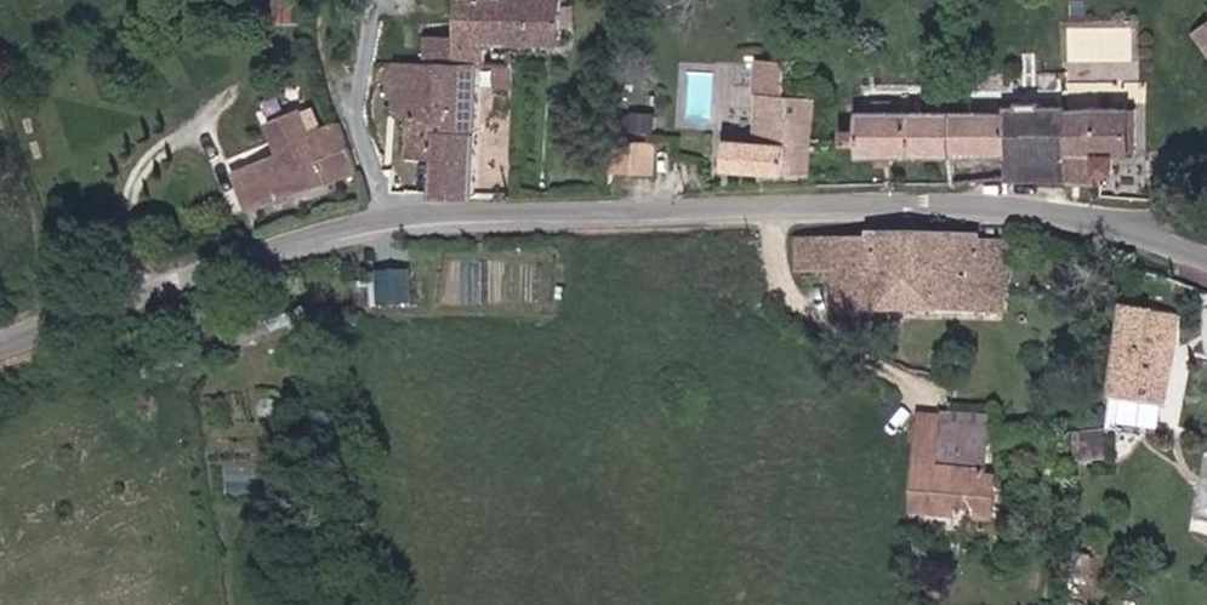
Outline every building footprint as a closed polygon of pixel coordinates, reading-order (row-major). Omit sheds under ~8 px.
[(308,22),(309,0),(278,0),(277,21),(308,22)] [(557,46),(559,0),(458,0),(457,34),(429,33),(428,67),(472,68),(508,69),(509,45),(557,46)] [(1194,28),(1206,47),(1206,20),(1194,28)] [(816,173),(819,94),(787,92),(788,58),(760,56),(757,113),(756,139),(736,138),(726,138),(724,169),(816,173)] [(430,187),(469,188),(472,68),(428,67),(397,66),(396,109),(410,109),(408,152),(431,153),(430,187)] [(873,98),(873,108),(894,108),(894,99),(873,98)] [(342,119),(310,130),(302,108),(266,122),(277,154),(234,170),(248,208),(360,168),(342,119)] [(896,154),(1006,155),(1006,109),(894,108),(873,108),(859,108),(859,127),(843,127),(843,143),(859,143),(859,154),(880,154),(896,154)] [(659,110),(633,109),(632,127),(657,129),(659,110)] [(1062,179),(1062,109),(1006,109),(1006,155),(1004,175),(1038,174),(1062,179)] [(1129,157),(1129,109),(1062,109),(1062,179),(1099,187),(1098,174),(1115,174),(1115,157),(1129,157)] [(1140,156),(1142,110),(1129,109),(1129,157),(1140,156)] [(736,138),(756,139),(757,113),(737,112),(736,138)] [(660,139),(612,138),(611,171),(659,173),(660,139)] [(896,162),(896,154),(880,154),(880,162),(896,162)] [(1005,308),(1008,283),(1011,264),(1006,264),(1009,237),(808,237),(808,268),(839,268),(838,304),(1005,308)] [(378,304),(415,302),(414,269),(376,270),(376,281),(378,304)] [(361,305),(378,304),(376,281),(360,282),(361,305)] [(1172,306),(1120,300),(1108,396),(1160,402),(1172,306)] [(989,513),(989,443),(975,444),(974,426),(982,426),(982,416),(938,416),(937,427),(927,428),(928,513),(989,513)]
